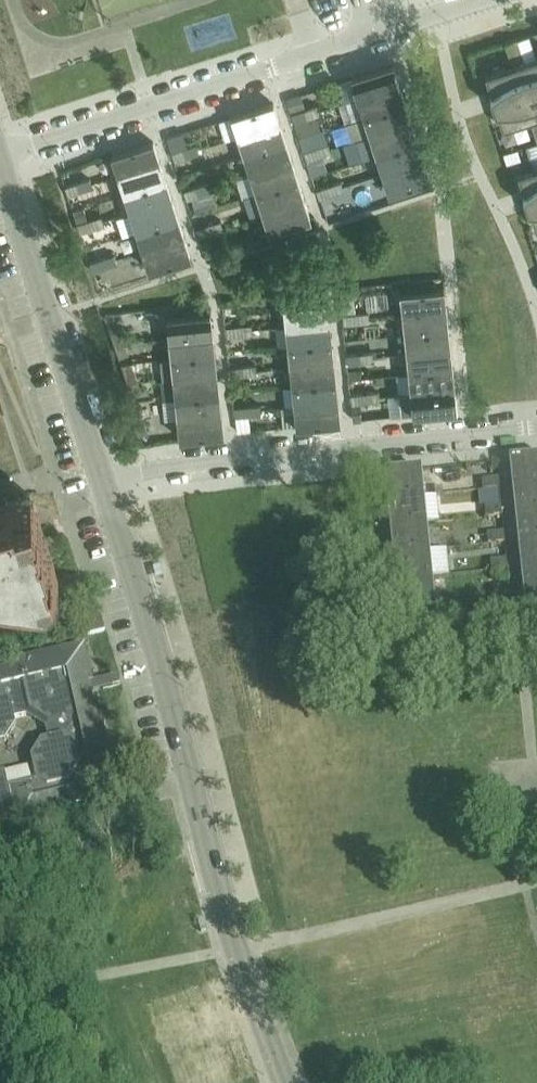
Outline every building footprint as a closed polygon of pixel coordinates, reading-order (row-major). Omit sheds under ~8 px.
[(530,36),(518,40),(520,46),(521,50),(525,61),(536,57),(530,36)] [(505,42),(509,54),(521,50),(520,46),(518,40),(517,38),(505,42)] [(521,50),(509,54),(512,65),(518,63),(525,61),(521,50)] [(525,61),(518,63),(527,90),(536,87),(536,57),(525,61)] [(485,74),(494,101),(527,90),(518,63),(512,65),(485,74)] [(354,77),(335,83),(341,103),(358,97),(400,84),(393,64),(354,77)] [(400,84),(358,97),(364,116),(406,103),(400,84)] [(527,90),(536,117),(536,87),(527,90)] [(527,90),(494,101),(503,128),(530,119),(536,117),(527,90)] [(301,94),(287,98),(291,112),(304,108),(306,108),(301,94)] [(274,103),(219,120),(225,140),(238,136),(280,122),(274,103)] [(406,103),(364,116),(370,135),(412,122),(406,103)] [(306,108),(304,108),(307,118),(320,114),(319,109),(317,104),(306,108)] [(304,108),(291,112),(295,122),(307,118),(304,108)] [(280,122),(238,136),(244,155),(286,141),(280,122)] [(370,135),(357,139),(363,158),(366,157),(376,154),(418,141),(412,122),(370,135)] [(325,129),(299,137),(304,151),(317,147),(329,143),(325,129)] [(112,155),(118,175),(160,161),(153,141),(112,155)] [(286,141),(244,155),(251,174),(292,160),(286,141)] [(418,141),(376,154),(382,173),(424,160),(418,141)] [(329,143),(317,147),(320,157),(332,153),(329,143)] [(526,146),(533,168),(536,167),(536,143),(526,146)] [(197,144),(184,148),(187,157),(200,153),(197,144)] [(317,147),(304,151),(307,161),(320,157),(317,147)] [(174,162),(187,157),(184,148),(171,152),(174,162)] [(251,174),(236,179),(242,198),(257,193),(298,179),(292,160),(251,174)] [(424,160),(382,173),(389,193),(431,179),(424,160)] [(160,161),(118,175),(124,194),(166,180),(160,161)] [(527,200),(536,197),(536,167),(533,168),(518,173),(527,200)] [(90,179),(77,183),(80,192),(93,188),(90,179)] [(298,179),(257,193),(263,212),(304,198),(298,179)] [(166,180),(124,194),(130,213),(172,199),(166,180)] [(341,181),(328,185),(331,195),(344,191),(341,181)] [(68,197),(80,192),(77,183),(65,187),(68,197)] [(209,183),(196,187),(199,196),(212,192),(209,183)] [(331,195),(328,185),(316,189),(319,199),(331,195)] [(187,200),(199,196),(196,187),(184,191),(187,200)] [(527,200),(536,227),(536,197),(527,200)] [(304,198),(263,212),(269,231),(311,218),(304,198)] [(130,213),(117,217),(123,236),(137,231),(178,218),(172,199),(130,213)] [(326,224),(353,215),(348,201),(322,210),(326,224)] [(72,210),(77,224),(87,220),(84,206),(72,210)] [(102,215),(89,220),(93,229),(105,225),(102,215)] [(178,218),(137,231),(143,250),(184,237),(178,218)] [(77,224),(78,229),(80,233),(93,229),(89,220),(87,220),(77,224)] [(221,220),(208,224),(211,233),(224,229),(221,220)] [(199,238),(211,233),(208,224),(196,228),(199,238)] [(184,237),(143,250),(149,270),(191,257),(184,237)] [(115,254),(102,259),(105,269),(118,264),(115,254)] [(93,273),(105,269),(102,259),(89,263),(93,273)] [(401,293),(403,313),(446,309),(444,288),(401,293)] [(284,305),(286,326),(329,321),(327,300),(284,305)] [(446,309),(403,313),(405,333),(448,328),(446,309)] [(368,312),(355,313),(356,323),(369,321),(368,312)] [(167,317),(169,338),(213,333),(210,313),(167,317)] [(342,314),(343,324),(356,323),(355,313),(342,314)] [(329,321),(286,326),(288,345),(331,341),(329,321)] [(252,324),(239,326),(240,335),(253,334),(252,324)] [(227,337),(240,335),(239,326),(225,327),(227,337)] [(111,331),(115,344),(125,341),(121,328),(111,331)] [(448,328),(405,333),(407,353),(450,348),(448,328)] [(213,333),(169,338),(171,358),(215,353),(213,333)] [(125,341),(115,344),(119,356),(129,353),(125,341)] [(331,341),(288,345),(290,365),(334,361),(331,341)] [(450,348),(407,353),(409,373),(452,368),(450,348)] [(373,351),(360,352),(361,363),(374,361),(373,351)] [(360,352),(346,354),(347,364),(361,363),(360,352)] [(171,358),(161,359),(163,378),(173,377),(217,373),(215,353),(171,358)] [(334,361),(290,365),(292,385),(336,380),(334,361)] [(256,364),(243,366),(244,376),(257,374),(256,364)] [(231,377),(244,376),(243,366),(230,367),(231,377)] [(138,380),(134,367),(124,371),(128,383),(138,380)] [(452,368),(409,373),(411,393),(455,388),(452,368)] [(217,373),(173,377),(176,398),(219,393),(217,373)] [(138,380),(128,383),(132,395),(142,392),(138,380)] [(336,380),(292,385),(294,405),(338,400),(336,380)] [(411,393),(400,394),(403,414),(457,409),(455,388),(411,393)] [(377,391),(364,392),(365,402),(378,401),(377,391)] [(364,392),(351,394),(352,404),(360,403),(365,402),(364,392)] [(219,393),(176,398),(178,417),(221,413),(219,393)] [(58,578),(41,524),(34,503),(31,493),(15,443),(0,397),(0,571),(58,578)] [(338,400),(294,405),(297,426),(340,421),(338,400)] [(360,403),(352,404),(353,419),(361,418),(360,403)] [(260,405),(247,406),(248,415),(261,414),(260,405)] [(131,409),(135,421),(144,418),(140,406),(131,409)] [(248,415),(247,406),(234,407),(235,417),(248,415)] [(221,413),(178,417),(180,438),(223,433),(221,413)] [(144,418),(135,421),(139,434),(148,431),(144,418)] [(509,462),(512,489),(536,487),(536,459),(509,462)] [(384,475),(387,503),(424,499),(421,471),(384,475)] [(482,482),(483,493),(499,491),(498,480),(482,482)] [(512,489),(515,517),(536,515),(536,487),(512,489)] [(424,499),(387,503),(390,530),(427,526),(424,499)] [(501,505),(484,507),(486,520),(502,518),(501,507),(501,505)] [(515,517),(518,544),(536,542),(536,515),(515,517)] [(427,526),(390,530),(392,557),(430,553),(427,526)] [(487,536),(489,547),(505,545),(504,534),(487,536)] [(518,544),(520,571),(536,569),(536,542),(518,544)] [(430,553),(392,557),(395,584),(432,580),(449,578),(447,551),(430,553)] [(490,562),(491,573),(508,571),(507,561),(490,562)] [(520,571),(523,597),(536,596),(536,569),(520,571)] [(432,580),(395,584),(398,611),(435,607),(432,580)] [(493,590),(494,601),(511,599),(510,588),(493,590)] [(523,597),(526,625),(536,624),(536,596),(523,597)] [(496,617),(497,628),(513,626),(512,615),(496,617)] [(105,633),(104,626),(101,616),(84,620),(88,637),(105,633)] [(86,674),(81,651),(58,656),(57,652),(0,665),(0,744),(5,743),(15,727),(14,720),(26,717),(45,729),(48,741),(41,743),(30,759),(34,777),(32,778),(32,781),(7,786),(5,772),(0,773),(0,893),(17,889),(2,822),(15,819),(14,815),(20,814),(21,818),(118,795),(100,715),(96,716),(90,693),(88,684),(92,683),(90,673),(86,674)]
